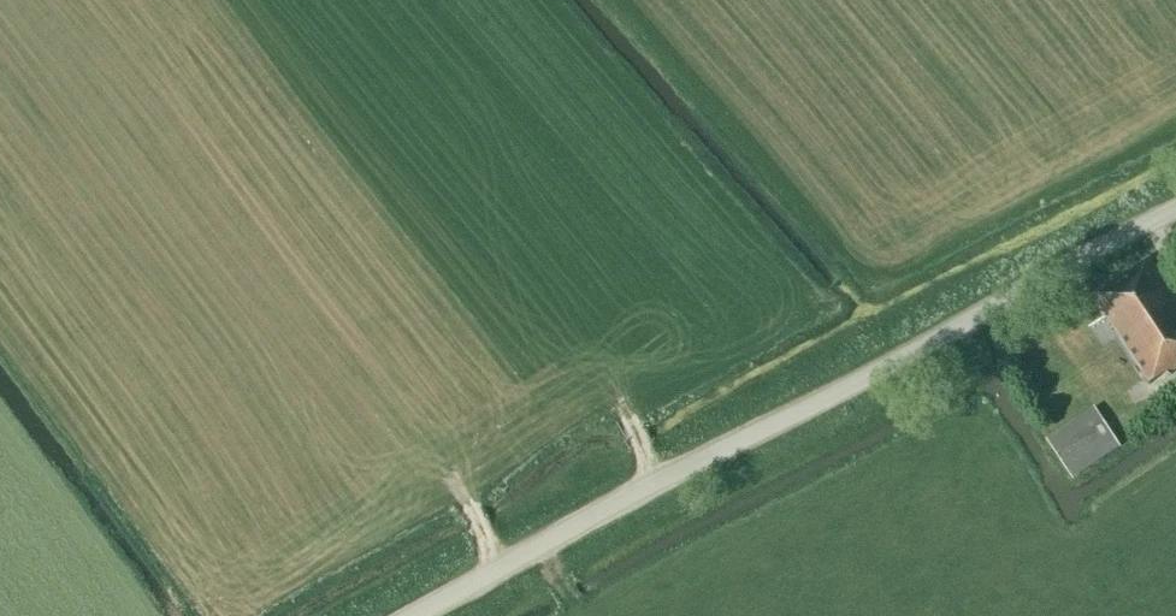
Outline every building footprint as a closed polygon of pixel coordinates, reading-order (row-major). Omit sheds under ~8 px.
[(1150,382),(1168,370),(1170,373),(1175,369),(1175,297),(1169,286),(1166,288),(1147,260),(1092,296),(1150,382)] [(1074,479),(1122,447),(1096,409),(1048,441),(1074,479)]
